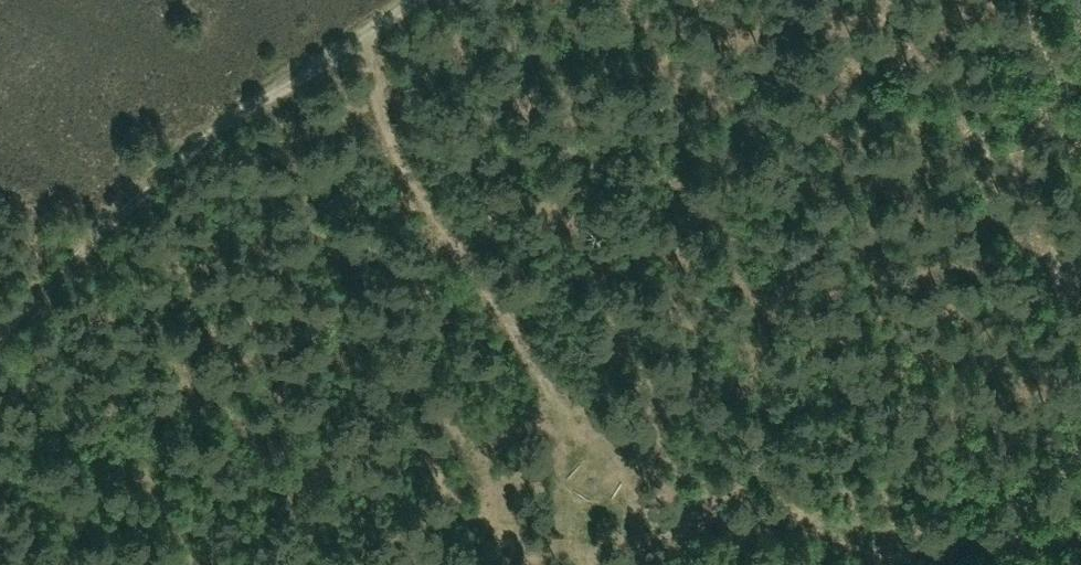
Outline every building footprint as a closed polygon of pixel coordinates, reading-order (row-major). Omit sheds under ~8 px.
[(466,0),(449,0),(445,3),(452,11),(466,0)]
